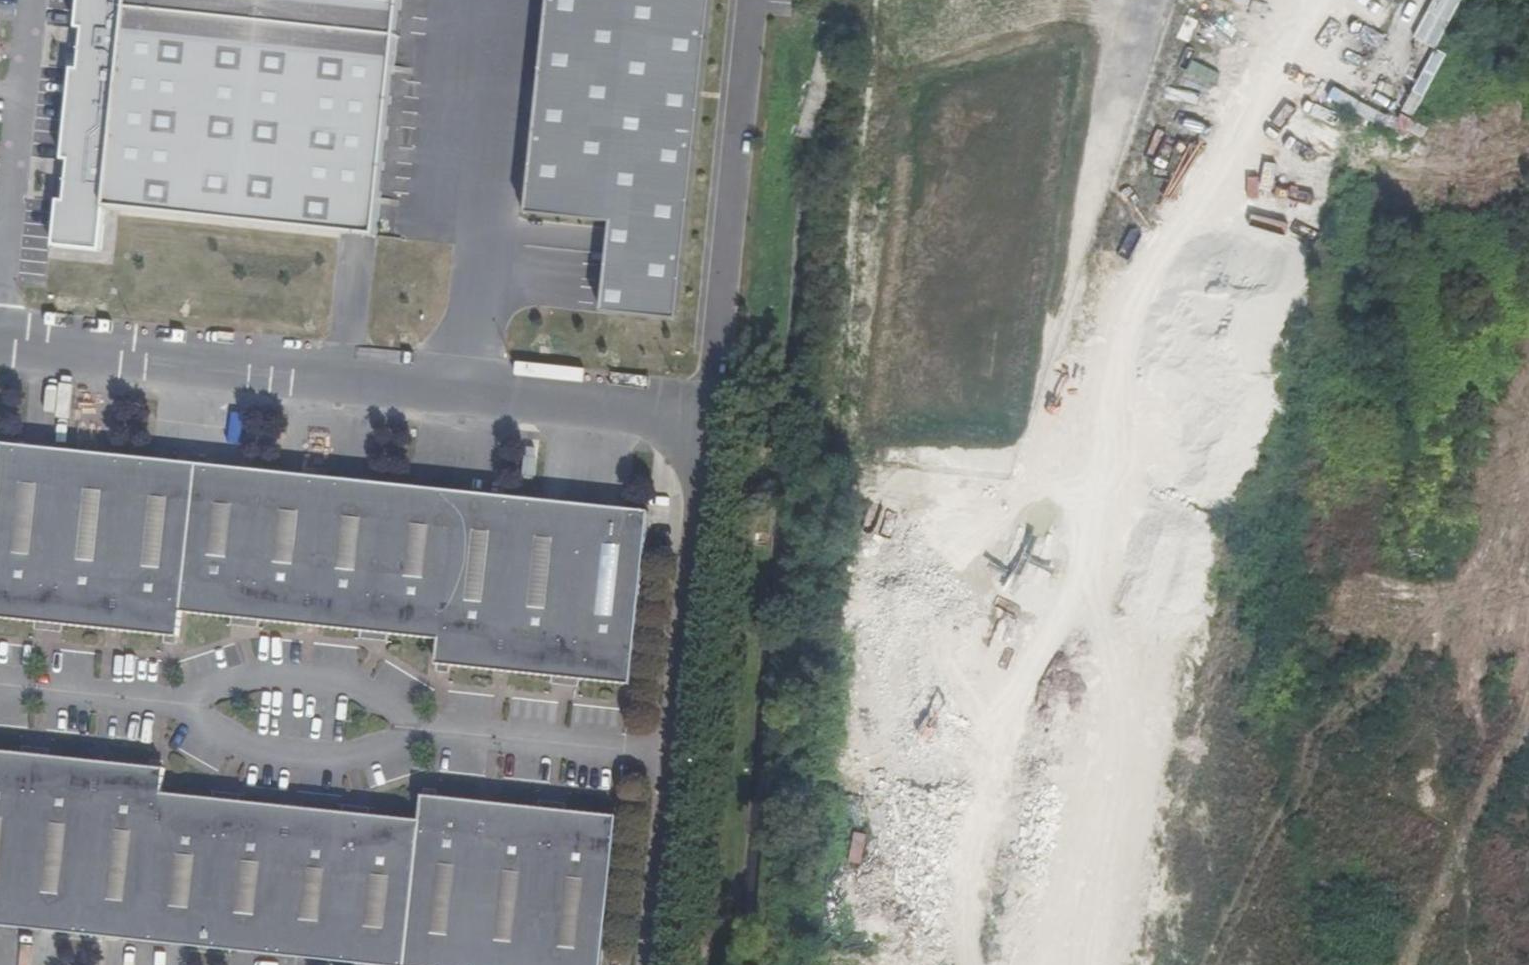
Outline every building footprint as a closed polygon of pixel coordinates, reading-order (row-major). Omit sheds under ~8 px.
[(378,238),(402,0),(80,0),(77,28),(84,29),(80,69),(73,68),(64,160),(71,160),(66,203),(59,202),(54,249),(101,254),(105,211),(378,238)] [(528,214),(613,222),(604,316),(682,324),(714,0),(549,0),(528,214)] [(1415,38),(1438,50),(1464,0),(1435,0),(1415,38)] [(191,615),(203,616),(446,643),(444,667),(638,688),(655,517),(561,506),(343,482),(9,445),(0,535),(0,619),(187,639),(191,615)] [(0,752),(0,927),(354,964),(610,964),(625,819),(431,798),(428,823),(170,795),(172,770),(0,752)]
